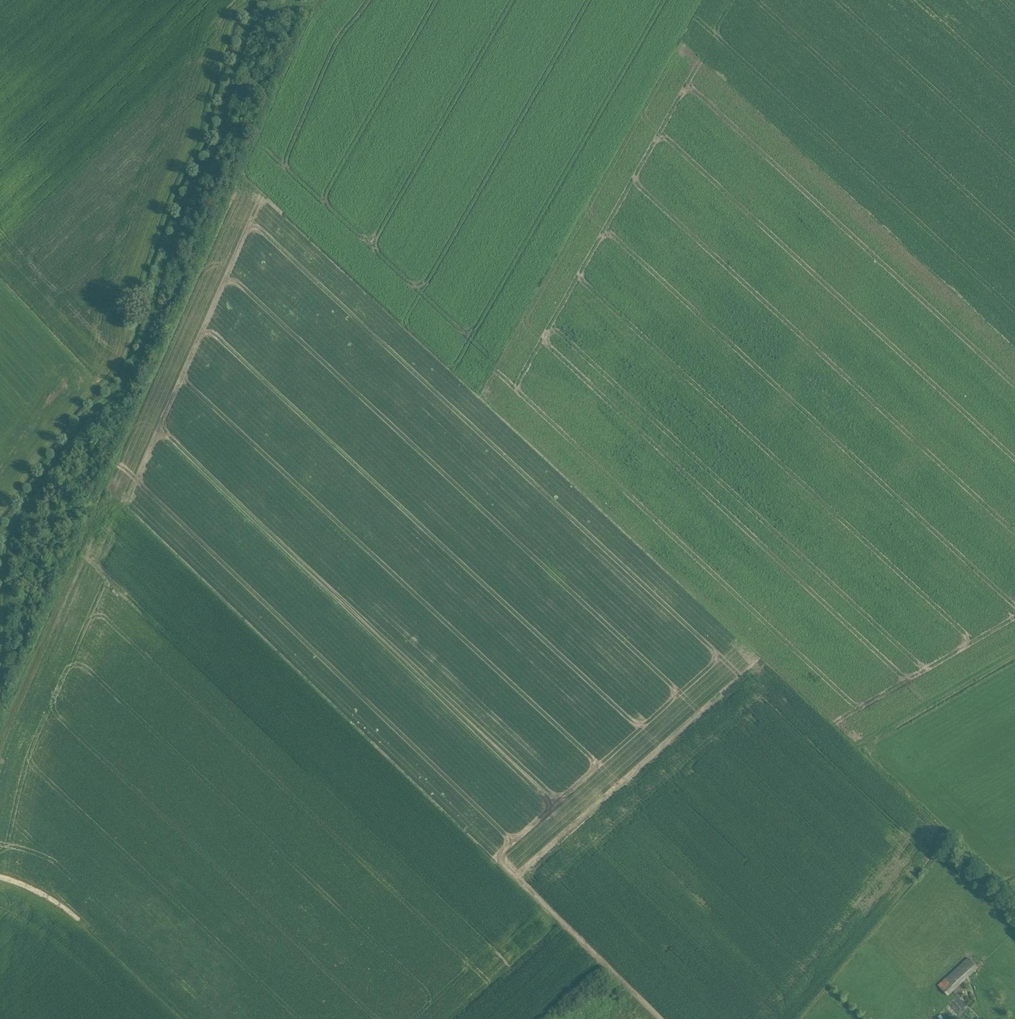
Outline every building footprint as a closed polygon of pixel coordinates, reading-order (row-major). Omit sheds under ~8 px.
[(938,985),(948,996),(978,968),(968,957),(938,985)]
